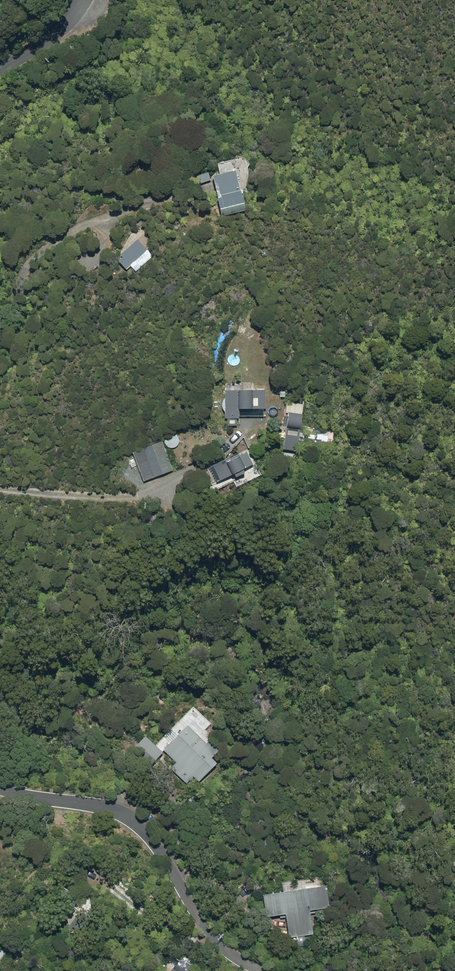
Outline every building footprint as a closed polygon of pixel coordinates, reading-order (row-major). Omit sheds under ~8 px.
[(245,210),(235,169),(211,175),(221,216),(245,210)] [(216,204),(206,173),(183,180),(193,211),(216,204)] [(95,253),(89,266),(97,270),(104,257),(95,253)] [(265,389),(224,390),(224,418),(238,418),(238,409),(265,408),(265,389)] [(287,413),(282,449),(297,451),(303,404),(286,402),(285,413),(287,413)] [(162,441),(132,453),(142,482),(173,471),(162,441)] [(225,459),(209,467),(216,482),(252,464),(246,452),(226,461),(225,459)] [(171,769),(186,784),(192,777),(197,782),(216,764),(210,758),(218,749),(209,740),(205,744),(186,726),(163,750),(176,763),(171,769)] [(161,753),(144,737),(130,751),(148,768),(161,753)] [(322,880),(259,890),(262,913),(284,910),(288,935),(311,932),(307,906),(326,903),(322,880)] [(70,932),(89,907),(59,883),(39,907),(70,932)]
